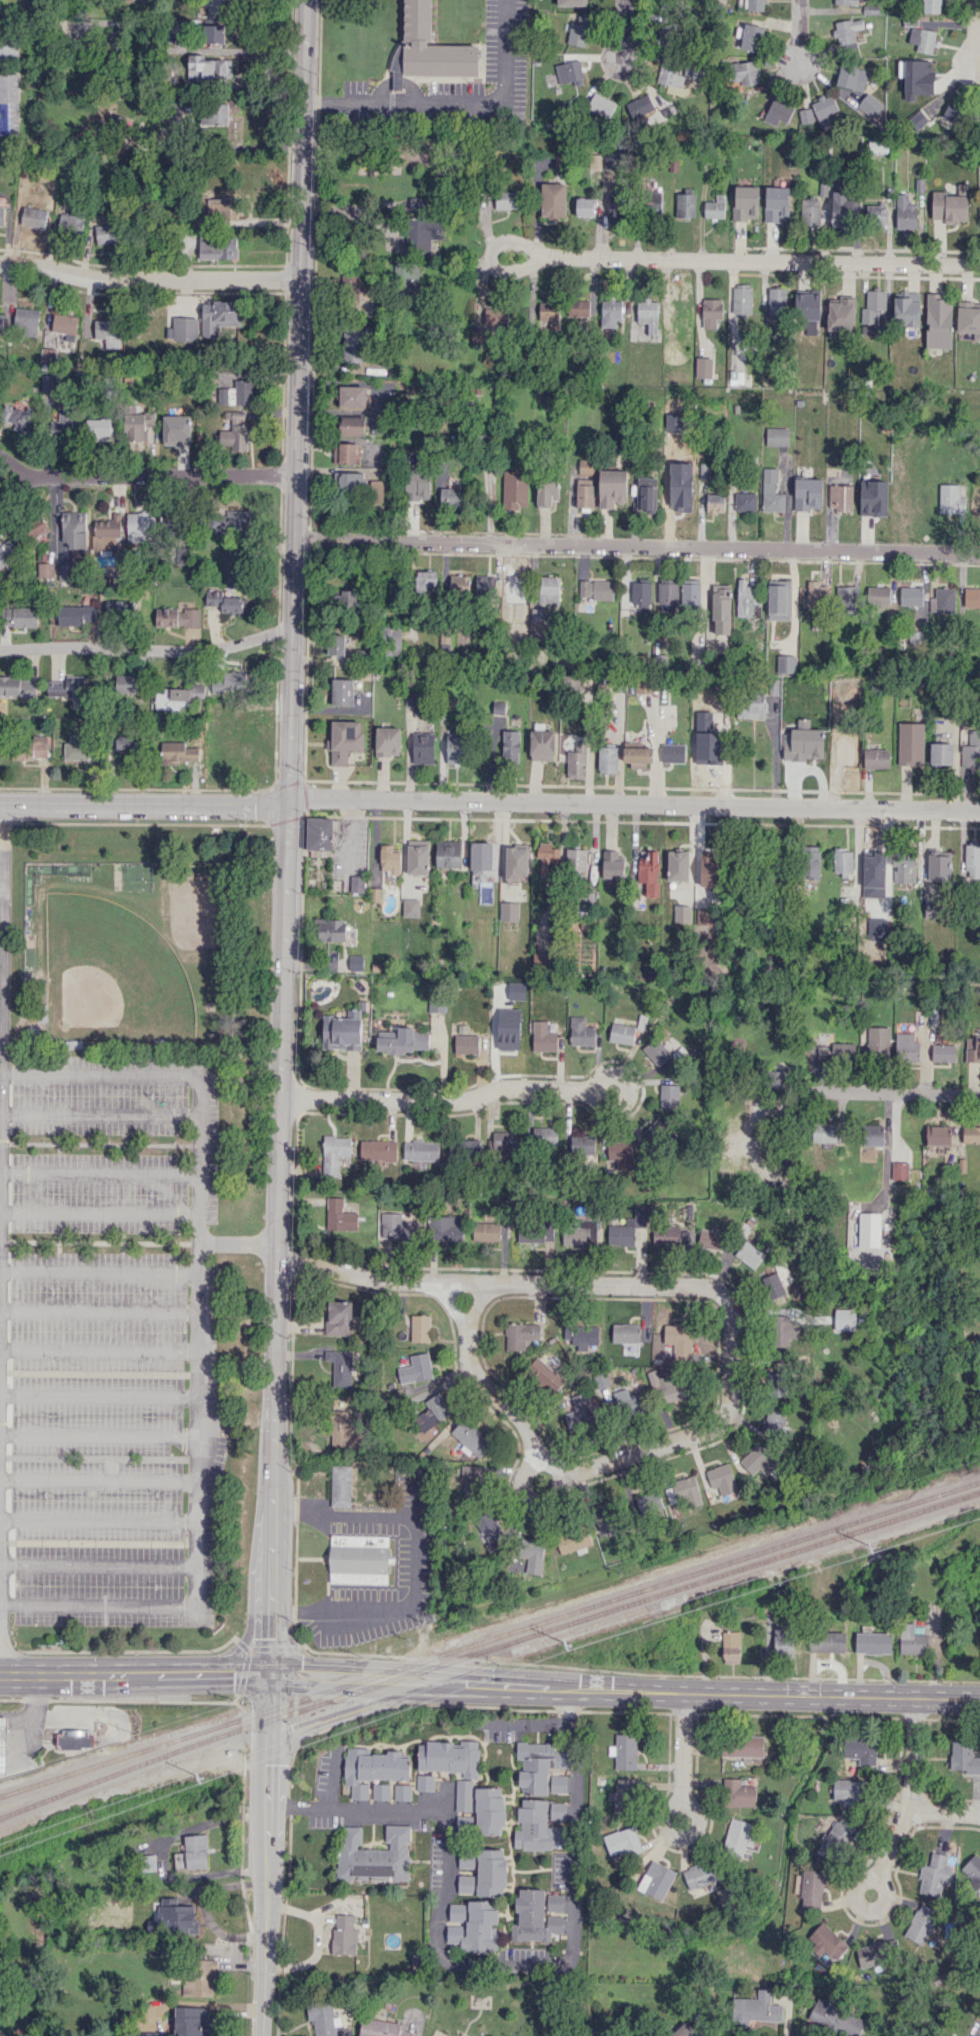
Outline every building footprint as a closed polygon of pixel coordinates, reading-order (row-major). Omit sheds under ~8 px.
[(404,37),(405,0),(433,0),(432,44),(478,44),(478,74),(402,74),(402,91),(393,91),(393,70),(390,70),(393,59),(397,47),(404,37)] [(765,10),(765,0),(747,0),(747,11),(765,10)] [(940,0),(923,0),(922,12),(940,13),(940,0)] [(568,43),(584,46),(590,18),(574,14),(568,43)] [(862,18),(835,21),(838,48),(856,46),(855,29),(863,28),(862,18)] [(760,51),(763,25),(744,23),(741,49),(760,51)] [(225,25),(206,25),(205,43),(224,43),(225,25)] [(673,26),(658,25),(657,45),(672,46),(673,26)] [(933,53),(936,30),(910,27),(908,43),(916,44),(915,51),(933,53)] [(17,58),(17,36),(0,36),(0,58),(17,58)] [(232,60),(206,59),(206,55),(189,54),(188,79),(231,80),(232,60)] [(584,84),(579,59),(555,64),(562,100),(577,97),(575,85),(584,84)] [(760,81),(756,59),(732,64),(736,86),(760,81)] [(657,83),(683,86),(684,75),(676,74),(678,62),(661,60),(657,83)] [(904,94),(932,94),(932,60),(899,60),(898,77),(905,77),(904,94)] [(868,70),(841,63),(835,85),(862,92),(868,70)] [(17,134),(19,74),(0,73),(0,133),(17,134)] [(657,112),(656,89),(629,91),(630,114),(657,112)] [(609,119),(617,102),(595,92),(587,108),(609,119)] [(857,106),(872,118),(883,105),(868,92),(857,106)] [(832,94),(811,102),(820,126),(830,123),(827,115),(839,111),(832,94)] [(778,119),(787,123),(794,107),(773,97),(763,120),(776,126),(778,119)] [(942,116),(964,126),(971,110),(949,100),(942,116)] [(229,125),(228,103),(199,104),(200,126),(229,125)] [(799,110),(802,124),(814,121),(811,107),(799,110)] [(929,120),(920,109),(908,119),(916,130),(929,120)] [(889,152),(888,140),(868,141),(868,153),(889,152)] [(600,154),(588,154),(588,168),(601,168),(600,154)] [(566,183),(541,183),(541,218),(565,218),(566,183)] [(968,183),(956,183),(956,193),(932,192),(931,219),(945,219),(945,223),(967,223),(968,183)] [(759,186),(734,185),(733,220),(747,221),(747,218),(758,218),(759,186)] [(764,220),(789,221),(790,187),(765,186),(764,220)] [(648,188),(648,216),(664,216),(664,188),(648,188)] [(518,192),(496,191),(495,208),(518,209),(518,192)] [(831,192),(832,226),(853,225),(852,191),(831,192)] [(608,222),(626,222),(625,192),(608,192),(608,222)] [(695,193),(676,193),(676,217),(695,217),(695,193)] [(897,230),(917,230),(916,204),(908,204),(908,193),(896,194),(897,230)] [(705,200),(704,218),(724,218),(725,194),(716,194),(716,201),(705,200)] [(233,212),(231,197),(203,200),(205,216),(233,212)] [(411,209),(425,208),(425,197),(410,197),(411,209)] [(575,216),(594,216),(595,198),(576,197),(575,216)] [(801,197),(802,227),(820,227),(820,197),(801,197)] [(887,206),(868,204),(866,226),(885,228),(887,206)] [(21,226),(45,228),(47,209),(22,207),(21,226)] [(82,230),(82,214),(60,213),(59,230),(82,230)] [(444,239),(444,218),(412,218),(411,247),(429,248),(429,239),(444,239)] [(97,244),(122,242),(120,223),(95,225),(97,244)] [(198,258),(237,259),(238,237),(199,235),(198,258)] [(346,269),(343,297),(357,299),(360,271),(346,269)] [(752,286),(732,286),(733,315),(752,315),(752,286)] [(768,316),(786,315),(786,287),(767,287),(768,316)] [(885,290),(866,290),(866,307),(862,307),(862,334),(877,335),(878,312),(885,312),(885,290)] [(920,326),(920,293),(894,292),(894,326),(920,326)] [(821,293),(796,293),(795,319),(820,320),(821,293)] [(925,348),(951,348),(952,299),(941,298),(941,293),(927,293),(925,348)] [(828,337),(840,338),(840,330),(854,330),(854,297),(842,297),(842,302),(828,302),(828,337)] [(588,315),(587,298),(568,298),(568,316),(588,315)] [(716,328),(716,318),(722,318),(722,298),(702,298),(702,328),(716,328)] [(658,300),(637,299),(637,322),(648,323),(648,335),(657,335),(658,300)] [(616,327),(617,319),(621,319),(622,301),(601,300),(600,327),(616,327)] [(689,328),(690,301),(669,300),(669,328),(689,328)] [(202,301),(202,336),(216,337),(216,325),(239,326),(240,302),(202,301)] [(973,332),(973,340),(979,341),(979,302),(958,302),(957,332),(973,332)] [(559,329),(559,307),(539,307),(540,329),(559,329)] [(38,334),(38,308),(14,308),(13,333),(38,334)] [(78,317),(54,313),(52,330),(75,334),(78,317)] [(167,341),(198,340),(198,317),(173,317),(173,327),(167,327),(167,341)] [(94,320),(94,340),(105,340),(105,347),(117,348),(118,320),(94,320)] [(365,362),(366,327),(343,327),(342,362),(365,362)] [(485,329),(472,329),(471,342),(485,342),(485,329)] [(56,362),(56,348),(41,348),(40,361),(56,362)] [(712,357),(696,357),(696,377),(711,378),(712,357)] [(56,374),(42,375),(42,390),(57,389),(56,374)] [(218,405),(253,404),(252,379),(234,380),(234,387),(217,388),(218,405)] [(339,406),(365,407),(365,386),(339,385),(339,406)] [(34,407),(2,403),(0,416),(0,421),(13,423),(12,430),(31,432),(34,407)] [(48,421),(49,439),(79,438),(78,410),(59,411),(59,421),(48,421)] [(242,411),(225,411),(225,418),(230,418),(230,430),(220,430),(220,445),(230,445),(230,451),(250,451),(250,424),(242,424),(242,411)] [(125,441),(146,440),(146,426),(155,426),(155,413),(124,414),(125,441)] [(163,415),(163,445),(190,445),(189,415),(163,415)] [(364,417),(340,417),(340,434),(364,435),(364,417)] [(88,419),(88,441),(111,440),(111,418),(88,419)] [(766,428),(766,446),(789,445),(788,427),(766,428)] [(668,456),(678,456),(679,441),(669,441),(668,456)] [(357,443),(334,443),(333,463),(356,464),(357,443)] [(594,474),(594,459),(579,458),(579,474),(594,474)] [(405,499),(429,500),(430,467),(406,466),(405,499)] [(777,468),(763,468),(762,511),(784,511),(784,493),(777,493),(777,468)] [(627,470),(600,470),(599,508),(614,508),(614,502),(626,502),(627,470)] [(527,508),(528,472),(504,471),(502,507),(527,508)] [(334,472),(333,490),(363,491),(364,473),(334,472)] [(439,476),(438,506),(460,507),(461,488),(448,487),(449,477),(439,476)] [(657,478),(639,477),(637,512),(656,513),(657,478)] [(822,478),(795,478),(794,509),(822,510),(822,478)] [(576,507),(593,507),(593,479),(577,479),(576,507)] [(369,480),(369,503),(384,503),(383,480),(369,480)] [(860,480),(860,515),(887,515),(887,480),(860,480)] [(537,507),(551,507),(551,500),(558,500),(559,483),(537,483),(537,507)] [(939,513),(965,513),(966,497),(959,497),(959,484),(939,484),(939,513)] [(691,513),(692,486),(674,485),(673,512),(691,513)] [(852,510),(852,485),(829,485),(829,510),(852,510)] [(735,510),(756,511),(756,493),(735,492),(735,510)] [(724,512),(724,493),(706,494),(707,513),(724,512)] [(252,510),(226,510),(226,514),(210,514),(211,534),(252,533),(252,510)] [(87,548),(85,511),(63,512),(64,549),(87,548)] [(186,513),(166,512),(165,534),(185,535),(186,513)] [(127,514),(127,542),(155,541),(154,513),(127,514)] [(50,529),(44,520),(22,534),(31,548),(40,541),(38,537),(50,529)] [(116,520),(95,521),(96,550),(118,549),(116,520)] [(20,559),(10,538),(0,543),(0,568),(20,559)] [(226,581),(240,581),(240,557),(227,557),(226,581)] [(54,563),(38,562),(38,578),(54,579),(54,563)] [(71,581),(72,564),(59,564),(58,580),(71,581)] [(437,571),(416,570),(415,592),(436,593),(437,571)] [(527,570),(508,570),(508,588),(527,587),(527,570)] [(469,576),(447,575),(446,591),(469,592),(469,576)] [(496,576),(477,575),(476,594),(495,595),(496,576)] [(559,603),(560,576),(540,575),(539,603),(559,603)] [(737,616),(760,617),(760,597),(753,597),(753,586),(746,585),(746,579),(738,578),(737,616)] [(579,598),(612,599),(613,580),(579,579),(579,598)] [(701,579),(683,579),(682,607),(700,607),(701,579)] [(790,580),(769,580),(768,619),(789,620),(790,580)] [(631,608),(650,608),(651,582),(632,582),(631,608)] [(659,608),(678,608),(677,582),(659,583),(659,608)] [(807,609),(827,609),(827,583),(807,582),(807,609)] [(729,652),(730,585),(713,585),(712,638),(708,638),(708,652),(729,652)] [(357,586),(334,592),(339,611),(362,605),(357,586)] [(855,603),(857,603),(858,586),(838,586),(837,613),(854,613),(855,603)] [(890,605),(890,586),(866,586),(866,604),(890,605)] [(922,606),(923,587),(900,586),(899,605),(922,606)] [(955,588),(935,587),(935,601),(933,601),(932,612),(954,613),(955,588)] [(964,587),(964,607),(979,607),(979,588),(964,587)] [(207,605),(221,605),(221,613),(248,612),(247,596),(223,597),(222,591),(206,591),(207,605)] [(107,601),(106,616),(131,616),(132,601),(107,601)] [(95,605),(57,606),(58,624),(95,623),(95,605)] [(0,608),(0,626),(37,626),(37,607),(0,608)] [(200,608),(185,608),(185,609),(156,608),(155,626),(200,627),(200,608)] [(401,627),(383,626),(383,654),(401,655),(401,627)] [(344,655),(345,636),(329,635),(328,655),(344,655)] [(795,673),(795,655),(776,655),(776,672),(795,673)] [(636,693),(652,693),(652,671),(635,671),(636,693)] [(219,688),(247,689),(247,672),(220,672),(219,688)] [(140,674),(115,675),(116,694),(140,693),(140,674)] [(47,698),(85,696),(85,675),(66,676),(66,681),(46,682),(47,698)] [(36,695),(36,676),(0,677),(0,696),(36,695)] [(331,705),(353,705),(353,679),(332,678),(331,705)] [(155,709),(182,709),(182,706),(191,706),(191,700),(204,700),(204,688),(164,688),(164,693),(156,693),(155,709)] [(405,706),(418,706),(418,692),(405,691),(405,706)] [(764,718),(764,697),(737,696),(736,717),(764,718)] [(505,714),(505,702),(493,701),(493,713),(505,714)] [(725,716),(725,710),(716,709),(714,730),(727,731),(728,716),(725,716)] [(362,750),(362,721),(331,720),(331,740),(326,740),(326,749),(331,749),(330,765),(348,765),(348,750),(362,750)] [(924,723),(899,722),(898,765),(924,765),(924,723)] [(375,755),(400,756),(400,727),(376,727),(375,755)] [(969,729),(969,745),(961,745),(961,767),(979,768),(979,730),(969,729)] [(520,730),(503,730),(503,760),(519,760),(520,730)] [(530,760),(556,760),(556,731),(530,730),(530,760)] [(446,764),(465,763),(464,732),(445,733),(446,764)] [(433,733),(411,733),(412,763),(434,763),(433,733)] [(822,760),(822,742),(815,742),(815,735),(797,734),(797,760),(822,760)] [(48,758),(48,735),(33,735),(33,739),(13,739),(14,758),(48,758)] [(112,736),(112,752),(143,751),(142,735),(112,736)] [(835,747),(838,747),(839,763),(855,763),(854,735),(835,735),(835,747)] [(64,760),(88,759),(88,738),(63,739),(64,760)] [(199,747),(185,747),(185,742),(162,741),(162,761),(199,761),(199,747)] [(586,741),(575,741),(575,751),(568,751),(567,777),(585,778),(586,741)] [(661,762),(685,762),(685,744),(662,743),(661,762)] [(952,766),(953,743),(931,743),(930,765),(952,766)] [(617,746),(599,746),(598,773),(617,773),(617,746)] [(652,762),(652,747),(623,747),(624,762),(652,762)] [(889,768),(889,749),(865,749),(865,768),(889,768)] [(302,817),(302,849),(332,850),(333,818),(302,817)] [(407,874),(428,874),(428,840),(407,840),(407,874)] [(460,840),(436,840),(436,868),(460,868),(460,840)] [(492,842),(471,842),(470,869),(492,870),(492,842)] [(552,842),(539,842),(538,877),(558,878),(559,848),(551,848),(552,842)] [(400,852),(392,852),(392,845),(380,844),(380,870),(389,870),(389,875),(399,875),(400,852)] [(965,844),(964,877),(979,878),(979,844),(965,844)] [(819,879),(820,846),(806,846),(806,878),(819,879)] [(527,875),(528,847),(506,847),(505,879),(520,880),(520,875),(527,875)] [(586,849),(567,848),(566,870),(586,870),(586,849)] [(852,849),(834,849),(834,874),(851,874),(852,849)] [(866,871),(886,872),(886,850),(867,849),(866,871)] [(603,878),(625,878),(624,859),(619,860),(619,850),(602,850),(603,878)] [(638,858),(638,882),(645,882),(645,897),(658,897),(658,851),(648,850),(648,858),(638,858)] [(689,851),(668,850),(668,880),(688,881),(689,851)] [(951,880),(950,850),(928,850),(929,881),(951,880)] [(914,883),(913,853),(893,853),(893,883),(914,883)] [(351,892),(364,892),(364,875),(350,875),(351,892)] [(419,916),(419,899),(403,898),(402,916),(419,916)] [(518,921),(518,902),(500,902),(500,921),(518,921)] [(691,905),(674,905),(674,922),(690,922),(691,905)] [(713,924),(713,908),(697,908),(697,924),(713,924)] [(345,918),(316,919),(317,941),(345,940),(345,918)] [(338,950),(327,949),(326,967),(336,968),(338,950)] [(362,955),(348,955),(348,970),(363,970),(362,955)] [(526,1000),(526,982),(508,981),(508,999),(526,1000)] [(429,1012),(445,1012),(445,996),(428,996),(429,1012)] [(497,1049),(519,1049),(521,1009),(498,1008),(497,1049)] [(361,1049),(361,1009),(347,1009),(347,1015),(322,1016),(323,1049),(361,1049)] [(595,1045),(594,1026),(586,1026),(585,1016),(570,1016),(571,1045),(595,1045)] [(533,1051),(557,1051),(557,1032),(548,1032),(548,1020),(533,1021),(533,1051)] [(635,1025),(611,1023),(609,1041),(633,1044),(635,1025)] [(428,1052),(429,1031),(414,1031),(414,1027),(396,1026),(396,1032),(377,1031),(376,1051),(428,1052)] [(867,1026),(866,1053),(889,1054),(889,1027),(867,1026)] [(920,1040),(914,1040),(915,1033),(896,1032),(895,1060),(919,1061),(920,1040)] [(479,1034),(455,1034),(454,1053),(478,1054),(479,1034)] [(657,1066),(671,1055),(656,1036),(642,1048),(657,1066)] [(970,1036),(970,1061),(979,1061),(979,1036),(970,1036)] [(817,1044),(818,1061),(856,1060),(856,1043),(817,1044)] [(931,1061),(952,1062),(952,1044),(932,1044),(931,1061)] [(787,1071),(768,1070),(767,1088),(786,1090),(787,1071)] [(679,1108),(680,1085),(660,1084),(660,1108),(679,1108)] [(650,1144),(667,1128),(655,1115),(638,1131),(650,1144)] [(835,1123),(811,1122),(810,1141),(834,1142),(835,1123)] [(883,1125),(864,1125),(864,1145),(883,1145),(883,1125)] [(951,1126),(926,1125),(926,1145),(950,1146),(951,1126)] [(963,1125),(962,1142),(979,1143),(979,1125),(963,1125)] [(532,1146),(557,1145),(556,1126),(531,1127),(532,1146)] [(516,1152),(517,1132),(494,1131),(493,1151),(516,1152)] [(595,1154),(596,1135),(570,1134),(570,1154),(595,1154)] [(350,1136),(324,1136),(323,1176),(339,1176),(340,1156),(350,1156),(350,1136)] [(480,1156),(480,1137),(449,1138),(450,1157),(480,1156)] [(397,1160),(397,1139),(360,1140),(360,1161),(397,1160)] [(617,1170),(634,1168),(631,1139),(606,1142),(608,1161),(616,1160),(617,1170)] [(439,1141),(404,1140),(404,1160),(439,1160),(439,1141)] [(892,1179),(908,1179),(908,1162),(892,1162),(892,1179)] [(344,1197),(327,1197),(326,1230),(357,1231),(358,1212),(343,1212),(344,1197)] [(647,1227),(647,1207),(634,1207),(634,1218),(625,1218),(625,1225),(609,1225),(608,1245),(634,1245),(634,1227),(647,1227)] [(401,1212),(381,1213),(382,1240),(419,1239),(419,1220),(402,1221),(401,1212)] [(859,1247),(880,1247),(880,1213),(859,1213),(859,1247)] [(460,1215),(430,1216),(431,1243),(461,1242),(460,1215)] [(518,1224),(518,1243),(553,1244),(554,1217),(542,1217),(542,1225),(518,1224)] [(473,1240),(499,1241),(500,1223),(473,1222),(473,1240)] [(589,1247),(588,1225),(563,1226),(563,1248),(589,1247)] [(653,1229),(653,1246),(689,1248),(690,1230),(653,1229)] [(724,1232),(700,1229),(698,1247),(722,1250),(724,1232)] [(764,1253),(745,1240),(734,1255),(754,1269),(764,1253)] [(785,1294),(777,1271),(759,1278),(768,1301),(785,1294)] [(351,1335),(352,1301),(326,1301),(326,1335),(351,1335)] [(834,1330),(855,1330),(856,1309),(835,1308),(834,1330)] [(429,1342),(430,1315),(412,1314),(411,1341),(429,1342)] [(790,1345),(789,1339),(798,1339),(798,1314),(777,1315),(778,1346),(790,1345)] [(526,1350),(527,1341),(540,1342),(540,1323),(506,1323),(505,1349),(526,1350)] [(612,1342),(624,1342),(624,1354),(638,1354),(638,1323),(612,1323),(612,1342)] [(691,1361),(692,1324),(665,1323),(665,1342),(673,1342),(673,1361),(691,1361)] [(599,1345),(599,1326),(565,1325),(564,1343),(578,1344),(578,1350),(588,1351),(588,1345),(599,1345)] [(352,1387),(352,1350),(324,1349),(324,1360),(333,1360),(332,1387),(352,1387)] [(411,1366),(398,1367),(399,1382),(431,1379),(430,1353),(410,1354),(411,1366)] [(566,1377),(534,1358),(525,1373),(557,1392),(566,1377)] [(688,1395),(678,1371),(656,1379),(666,1404),(688,1395)] [(765,1373),(765,1391),(782,1391),(781,1372),(765,1373)] [(617,1414),(640,1414),(639,1396),(628,1397),(628,1389),(616,1390),(617,1414)] [(422,1433),(453,1411),(439,1391),(424,1402),(428,1408),(413,1419),(422,1433)] [(571,1396),(574,1410),(565,1412),(569,1429),(594,1424),(587,1392),(571,1396)] [(781,1432),(780,1408),(767,1408),(768,1419),(761,1419),(761,1433),(781,1432)] [(350,1411),(332,1410),(331,1445),(350,1445),(350,1411)] [(489,1444),(463,1418),(450,1432),(476,1458),(489,1444)] [(778,1465),(757,1442),(738,1459),(753,1476),(759,1470),(765,1476),(778,1465)] [(711,1488),(717,1486),(721,1496),(739,1490),(728,1462),(705,1471),(711,1488)] [(331,1506),(351,1506),(351,1465),(331,1465),(331,1506)] [(463,1501),(482,1502),(483,1466),(464,1465),(463,1501)] [(648,1495),(631,1496),(633,1514),(649,1513),(648,1495)] [(599,1530),(617,1525),(612,1508),(594,1513),(599,1530)] [(473,1520),(484,1544),(503,1536),(492,1511),(473,1520)] [(561,1554),(592,1543),(586,1526),(555,1537),(561,1554)] [(331,1534),(330,1581),(388,1583),(389,1536),(331,1534)] [(526,1573),(542,1574),(543,1539),(520,1538),(519,1557),(527,1557),(526,1573)] [(902,1623),(901,1652),(929,1652),(930,1635),(915,1635),(915,1623),(902,1623)] [(775,1629),(775,1658),(795,1658),(795,1629),(775,1629)] [(722,1631),(723,1663),(741,1662),(741,1630),(722,1631)] [(810,1631),(810,1651),(846,1652),(846,1632),(810,1631)] [(857,1632),(856,1651),(892,1653),(893,1633),(857,1632)] [(57,1733),(57,1739),(57,1750),(82,1750),(82,1739),(82,1734),(57,1733)] [(615,1769),(636,1769),(637,1734),(615,1734),(615,1745),(609,1745),(609,1755),(615,1755),(615,1769)] [(763,1736),(722,1735),(722,1756),(763,1757),(763,1736)] [(858,1758),(858,1765),(877,1765),(878,1739),(844,1737),(843,1757),(858,1758)] [(417,1770),(462,1771),(462,1778),(477,1778),(478,1740),(456,1740),(456,1742),(418,1741),(417,1770)] [(964,1769),(964,1773),(979,1774),(979,1756),(972,1756),(972,1741),(951,1741),(950,1769),(964,1769)] [(547,1795),(549,1767),(567,1768),(568,1751),(554,1750),(554,1743),(517,1742),(516,1758),(521,1758),(520,1794),(547,1795)] [(409,1780),(409,1757),(400,1757),(400,1750),(387,1750),(387,1754),(370,1753),(370,1748),(345,1748),(345,1785),(351,1785),(351,1799),(368,1799),(368,1780),(409,1780)] [(433,1791),(434,1775),(417,1775),(416,1790),(433,1791)] [(567,1775),(551,1775),(551,1792),(567,1792),(567,1775)] [(613,1813),(635,1813),(636,1778),(616,1778),(616,1792),(608,1792),(608,1800),(614,1800),(613,1813)] [(741,1778),(724,1778),(724,1806),(755,1806),(756,1785),(741,1785),(741,1778)] [(473,1780),(456,1779),(455,1810),(472,1811),(473,1780)] [(833,1801),(843,1801),(843,1805),(861,1806),(862,1780),(834,1779),(833,1801)] [(372,1799),(390,1800),(390,1784),(373,1783),(372,1799)] [(394,1800),(411,1800),(411,1784),(394,1784),(394,1800)] [(475,1834),(500,1835),(501,1826),(504,1826),(504,1788),(476,1787),(475,1834)] [(548,1799),(519,1799),(519,1829),(514,1829),(514,1849),(555,1850),(555,1843),(566,1843),(566,1826),(547,1826),(548,1799)] [(566,1820),(567,1802),(550,1802),(550,1819),(566,1820)] [(751,1823),(730,1817),(722,1853),(741,1858),(745,1843),(752,1845),(755,1834),(749,1832),(751,1823)] [(815,1849),(830,1861),(856,1829),(841,1817),(815,1849)] [(409,1880),(409,1825),(387,1825),(387,1849),(360,1849),(360,1826),(340,1826),(340,1880),(409,1880)] [(603,1836),(610,1856),(624,1851),(627,1856),(642,1851),(633,1825),(603,1836)] [(174,1853),(175,1869),(208,1868),(206,1835),(184,1835),(185,1853),(174,1853)] [(477,1849),(477,1896),(506,1896),(506,1849),(477,1849)] [(949,1885),(953,1865),(946,1864),(948,1855),(932,1852),(929,1865),(923,1863),(917,1892),(940,1896),(942,1884),(949,1885)] [(979,1890),(979,1859),(973,1853),(958,1874),(979,1890)] [(141,1871),(155,1870),(155,1855),(141,1856),(141,1871)] [(690,1891),(705,1886),(706,1888),(722,1882),(713,1857),(681,1870),(690,1891)] [(662,1901),(676,1871),(651,1859),(637,1889),(662,1901)] [(801,1906),(822,1907),(823,1870),(802,1869),(801,1906)] [(474,1875),(458,1875),(458,1892),(474,1892),(474,1875)] [(511,1940),(551,1941),(551,1932),(563,1932),(563,1916),(547,1915),(546,1926),(544,1926),(545,1889),(517,1888),(516,1923),(511,1923),(511,1940)] [(563,1912),(564,1894),(548,1894),(547,1911),(563,1912)] [(497,1901),(466,1900),(466,1925),(446,1925),(446,1943),(462,1943),(462,1950),(497,1950),(497,1925),(497,1901)] [(904,1935),(924,1945),(940,1912),(920,1902),(904,1935)] [(449,1921),(465,1921),(465,1904),(449,1904),(449,1921)] [(356,1914),(333,1914),(332,1954),(355,1954),(356,1914)] [(835,1960),(849,1946),(823,1921),(804,1941),(820,1956),(825,1951),(835,1960)] [(856,1946),(860,1966),(900,1957),(897,1938),(856,1946)] [(184,1996),(214,1996),(215,1959),(185,1959),(184,1996)] [(757,1999),(735,1998),(735,2019),(782,2021),(783,2004),(770,2004),(771,1989),(758,1988),(757,1999)] [(851,2035),(858,2035),(865,2020),(816,1999),(808,2017),(851,2035)] [(332,2035),(336,2035),(335,2025),(336,2025),(335,2000),(310,2001),(312,2035),(332,2035)] [(176,2006),(174,2035),(211,2035),(213,2008),(176,2006)] [(361,2018),(359,2035),(413,2035),(413,2031),(400,2029),(401,2023),(361,2018)] [(682,2020),(669,2035),(702,2035),(682,2020)]
